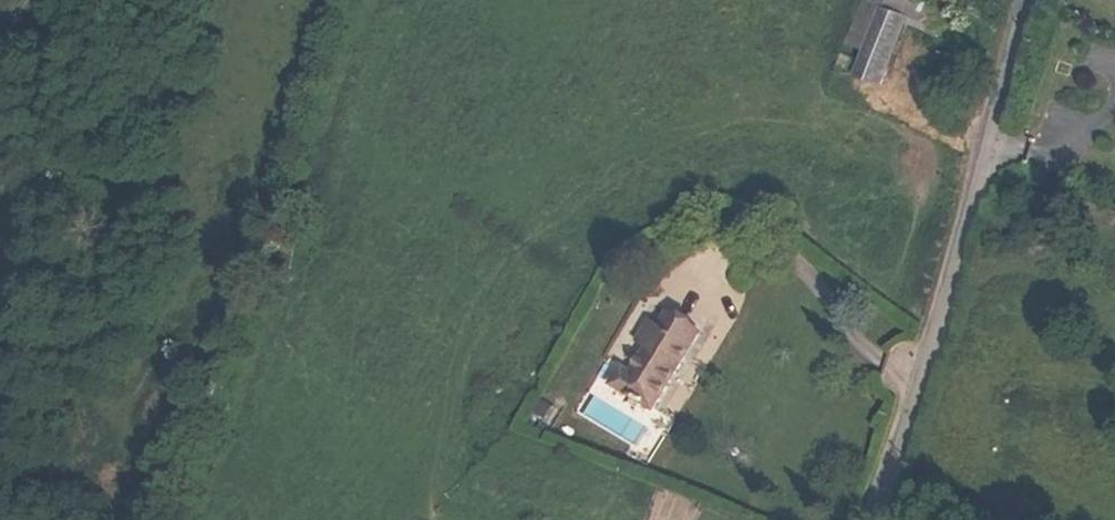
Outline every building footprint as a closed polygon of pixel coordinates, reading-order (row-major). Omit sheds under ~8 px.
[(887,0),(869,0),(853,42),(868,48),(884,9),(887,0)] [(940,0),(887,0),(884,9),(909,20),(941,32),(952,4),(940,0)] [(909,20),(884,9),(868,48),(857,76),(882,85),(909,20)] [(653,328),(639,351),(645,355),(630,379),(619,373),(608,391),(649,415),(695,340),(665,322),(659,332),(653,328)] [(634,348),(639,351),(653,328),(648,324),(634,348)]
